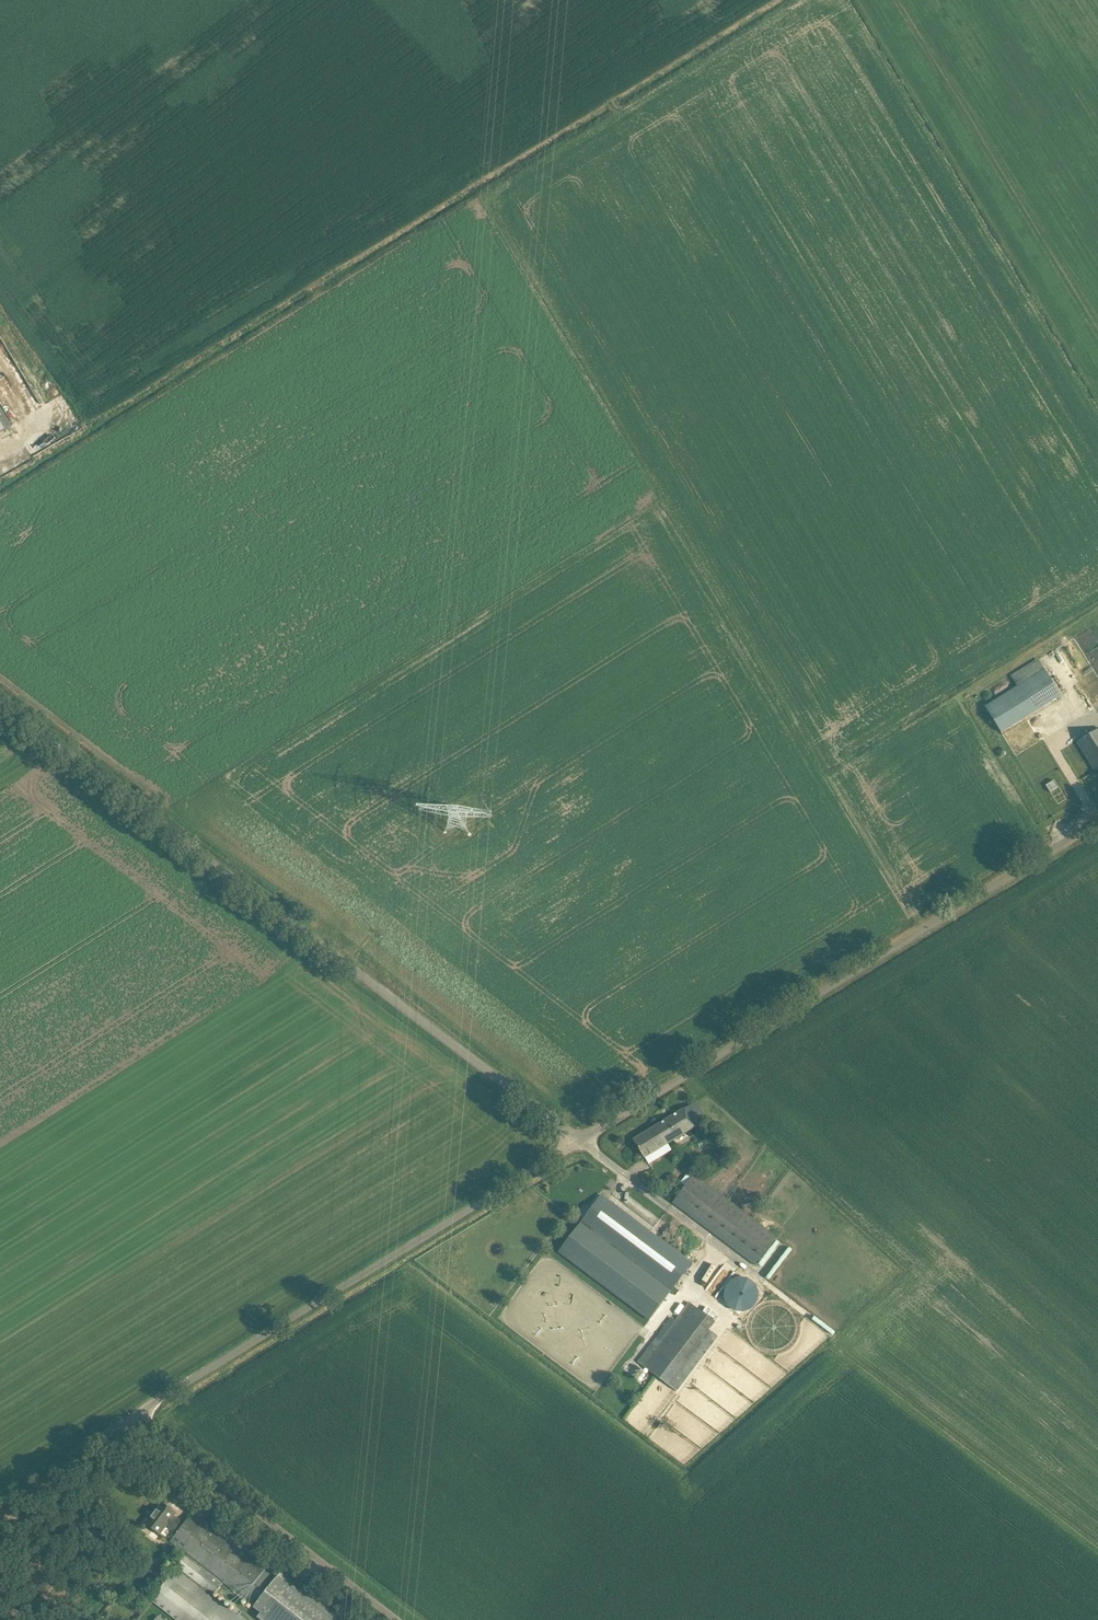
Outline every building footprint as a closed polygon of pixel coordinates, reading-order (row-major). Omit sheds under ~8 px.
[(10,426),(0,409),(0,432),(10,426)] [(1061,696),(1045,670),(1038,659),(1013,675),(1020,685),(985,707),(1001,733),(1061,696)] [(1078,742),(1096,772),(1097,770),(1097,729),(1078,742)] [(707,1119),(696,1102),(634,1139),(645,1158),(707,1119)] [(777,1237),(694,1175),(673,1203),(757,1265),(777,1237)] [(692,1263),(602,1195),(558,1253),(649,1321),(692,1263)] [(732,1279),(737,1282),(740,1277),(735,1274),(732,1279)] [(660,1341),(657,1338),(638,1363),(677,1391),(718,1336),(710,1329),(715,1322),(689,1302),(660,1341)] [(758,1377),(765,1379),(773,1379),(783,1375),(787,1372),(791,1368),(796,1359),(797,1353),(798,1349),(797,1342),(795,1337),(791,1330),(788,1327),(784,1324),(779,1322),(773,1320),(768,1320),(761,1321),(756,1323),(749,1326),(745,1330),(741,1338),(740,1342),(739,1346),(739,1352),(740,1357),(742,1363),(746,1369),(751,1373),(758,1377)] [(185,1524),(174,1516),(176,1513),(163,1503),(156,1513),(154,1511),(145,1523),(161,1535),(168,1525),(177,1532),(185,1524)] [(151,1601),(177,1619),(244,1619),(213,1596),(223,1582),(261,1611),(257,1616),(262,1619),(345,1619),(282,1572),(277,1578),(193,1513),(185,1524),(178,1533),(177,1532),(170,1542),(186,1554),(151,1601)]
